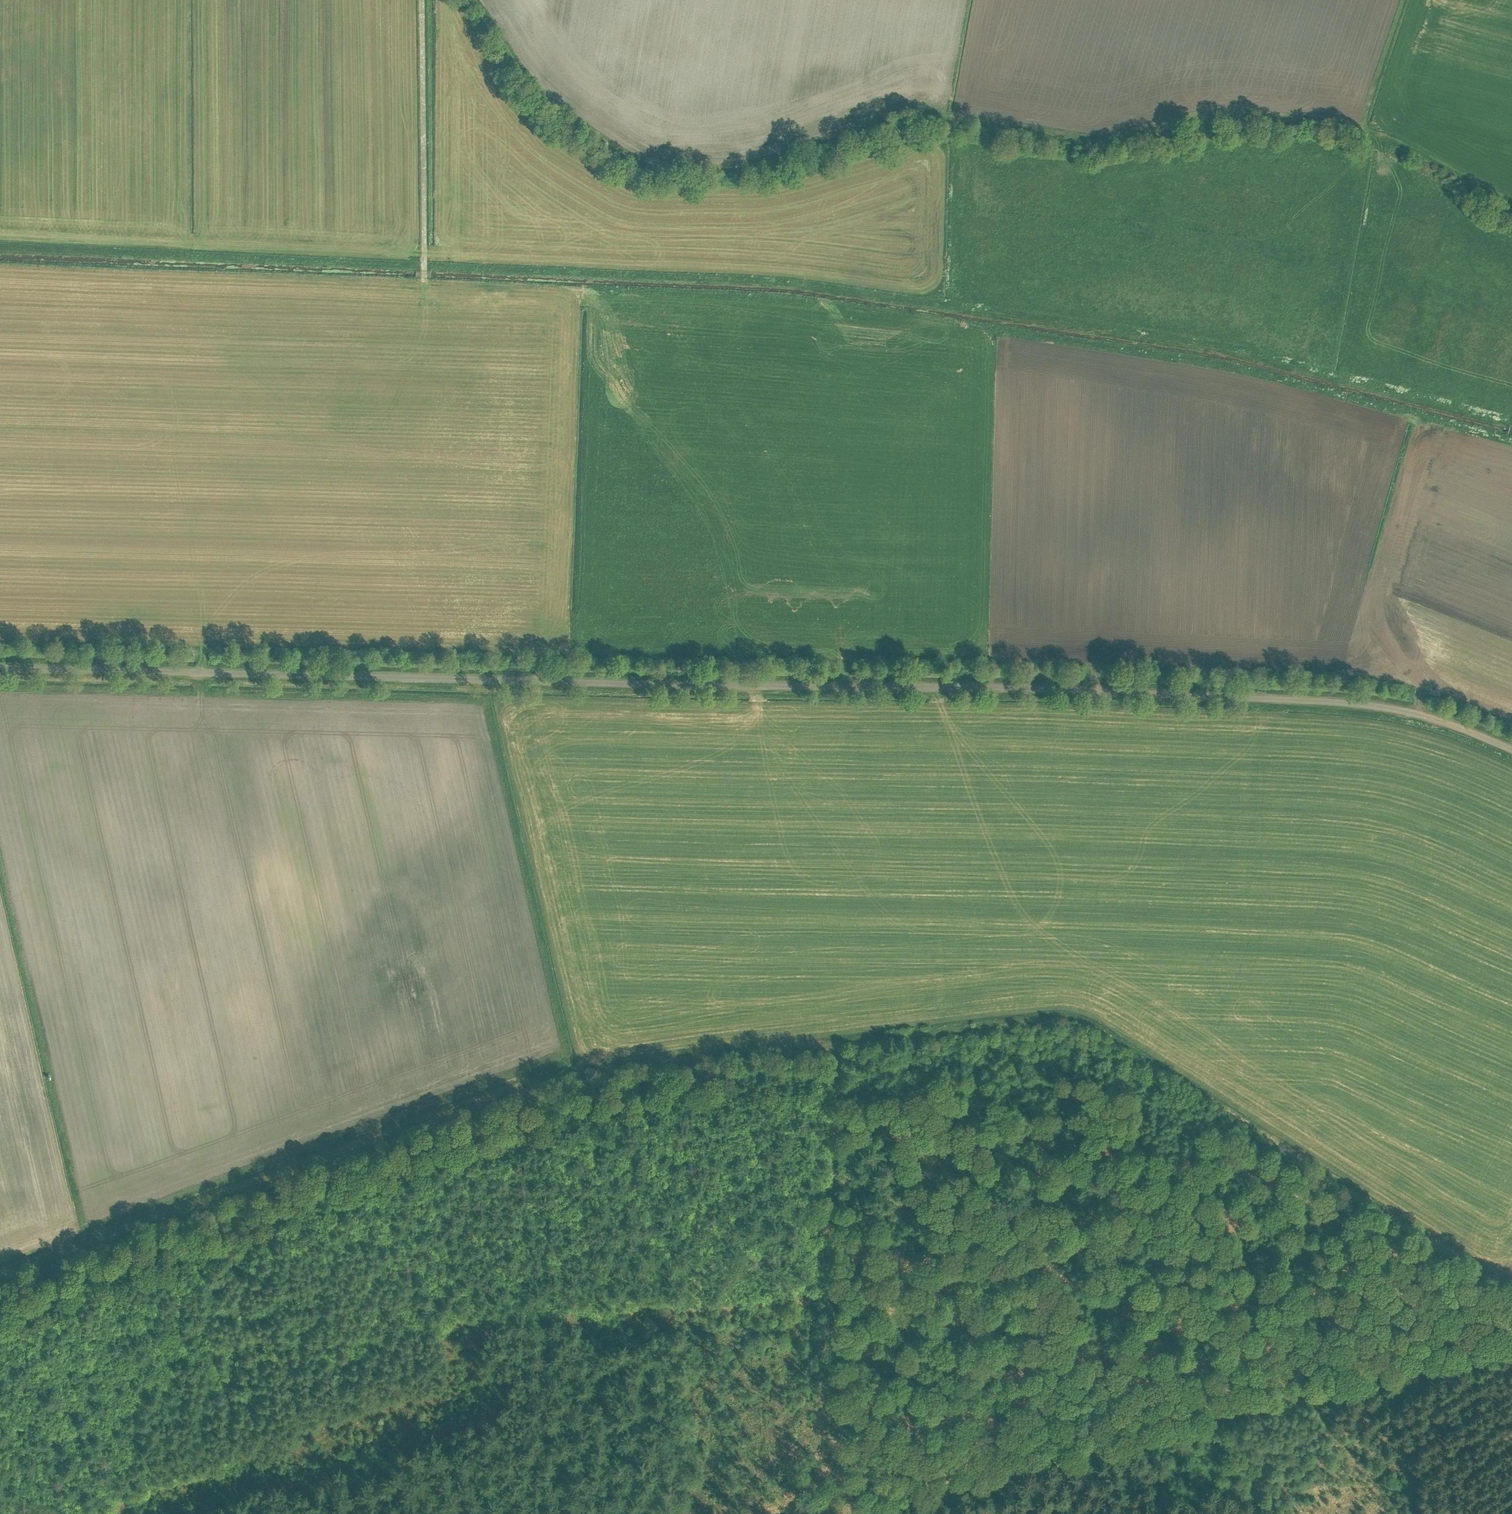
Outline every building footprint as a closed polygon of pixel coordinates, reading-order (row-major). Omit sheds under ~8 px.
[(77,879),(88,875),(86,870),(75,873),(77,879)]
